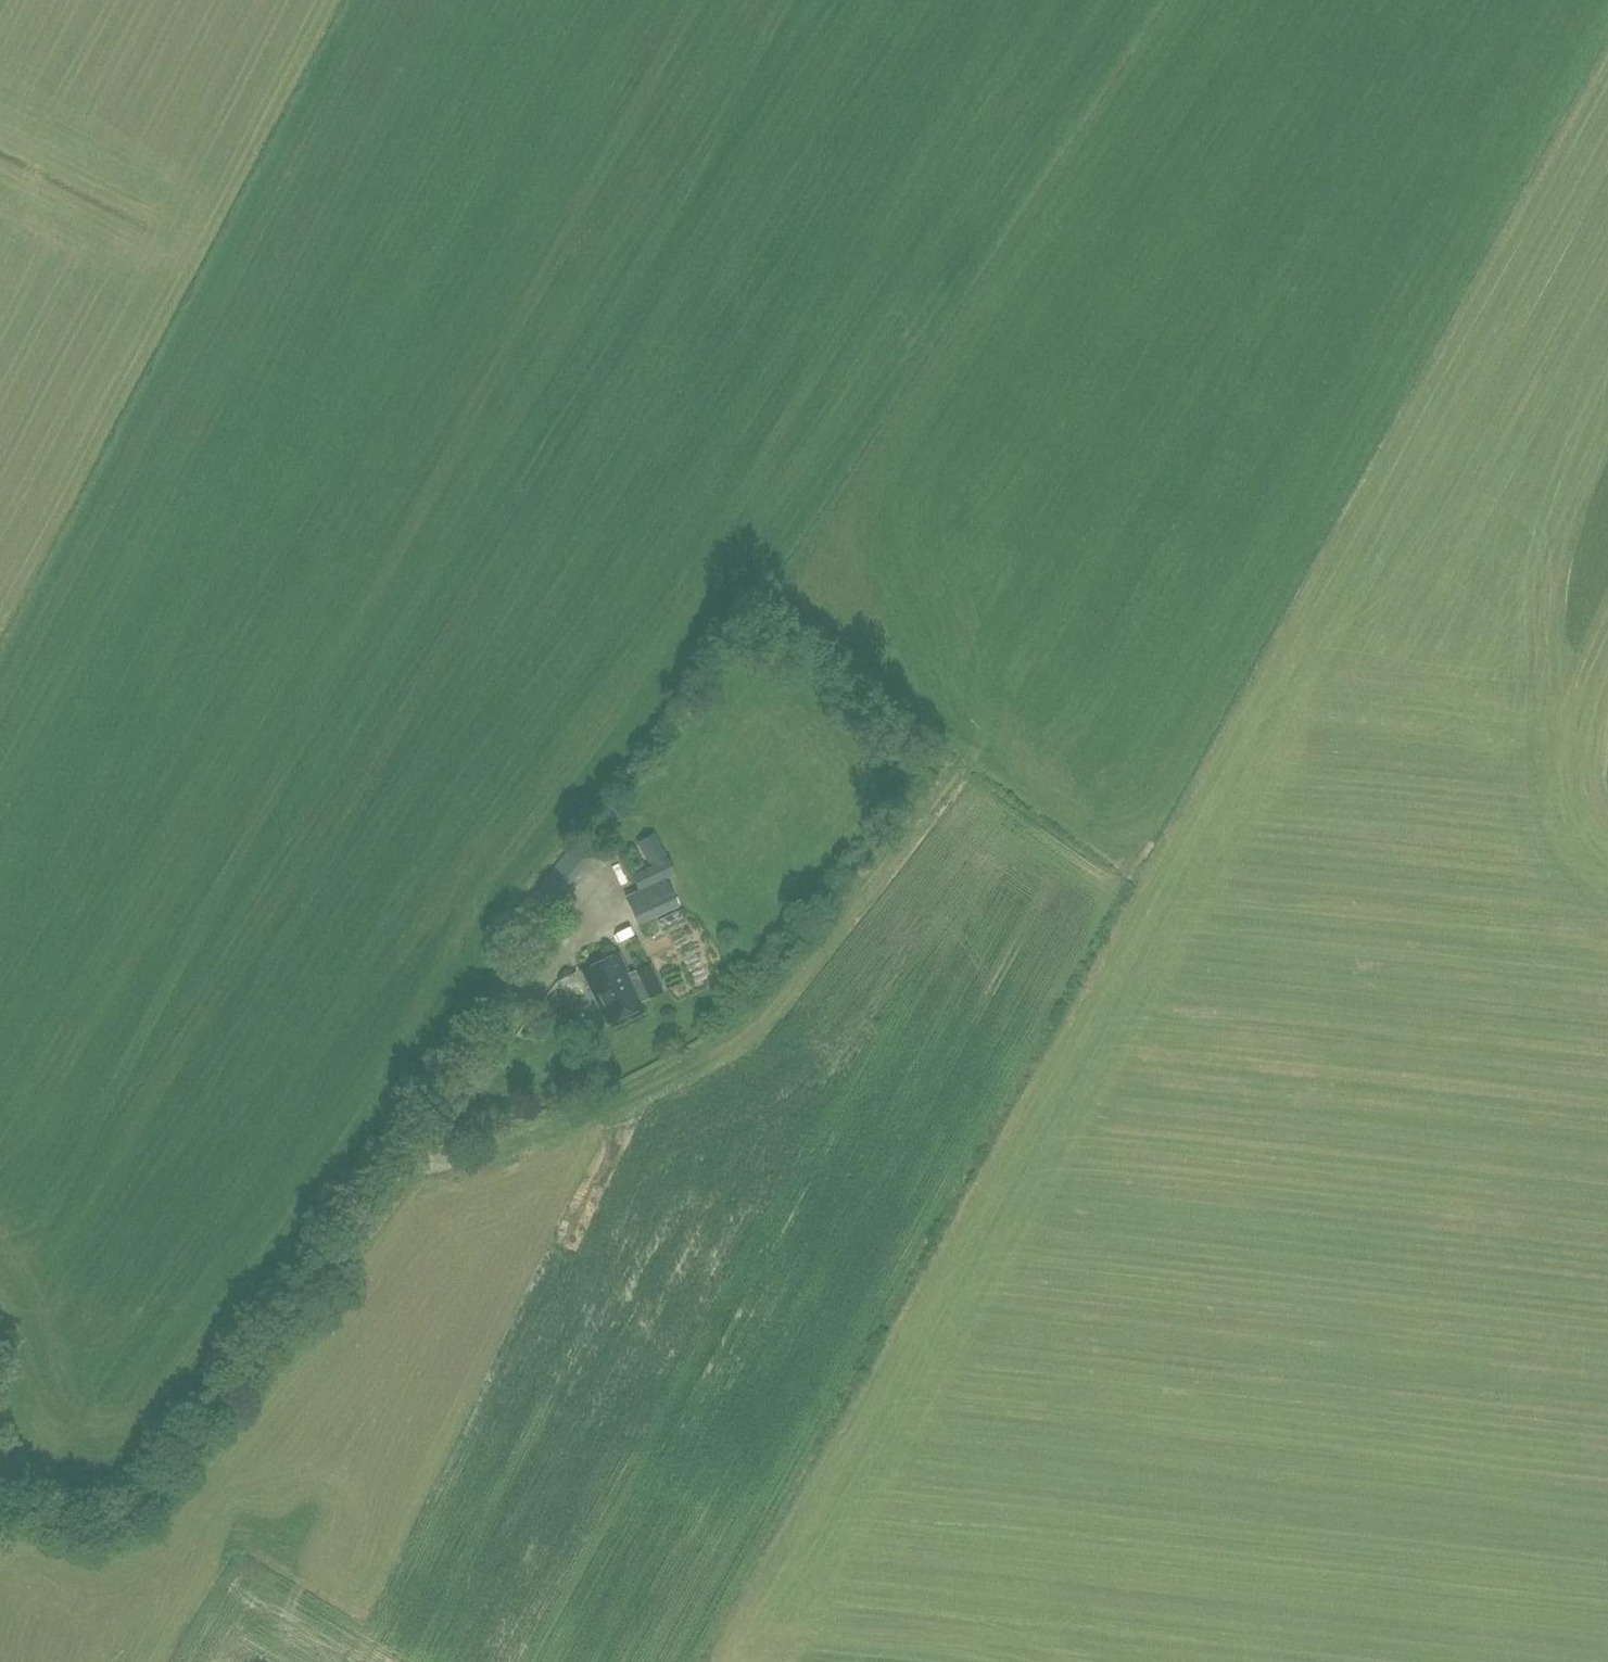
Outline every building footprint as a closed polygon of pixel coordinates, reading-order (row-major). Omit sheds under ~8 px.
[(546,911),(593,853),(576,839),(529,897),(546,911)] [(644,884),(673,871),(667,859),(639,872),(644,884)] [(637,923),(677,906),(665,878),(625,895),(637,923)] [(687,909),(664,917),(669,929),(692,921),(687,909)] [(618,952),(582,968),(605,1022),(642,1006),(640,1001),(661,992),(649,964),(628,974),(618,952)]
